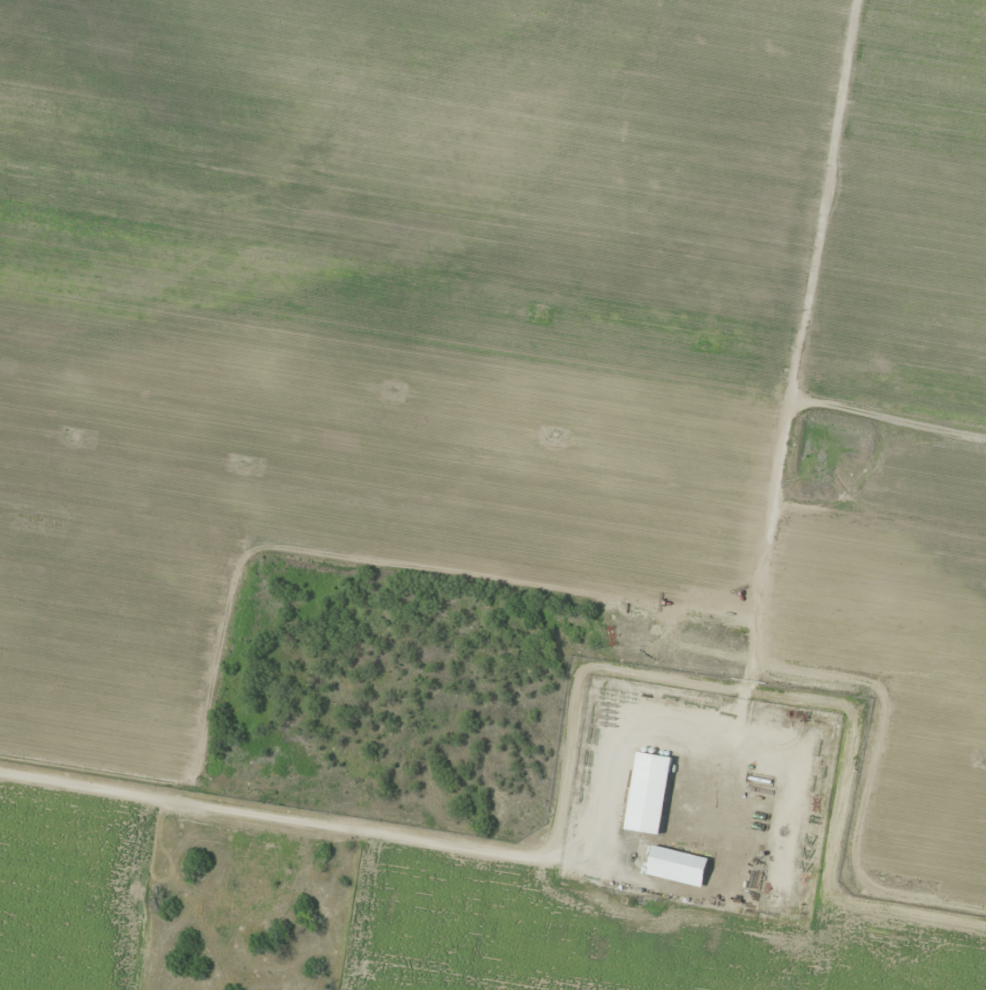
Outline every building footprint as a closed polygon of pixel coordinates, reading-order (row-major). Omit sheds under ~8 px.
[(671,756),(636,752),(626,829),(660,834),(671,756)] [(702,886),(708,857),(652,846),(646,875),(702,886)]
